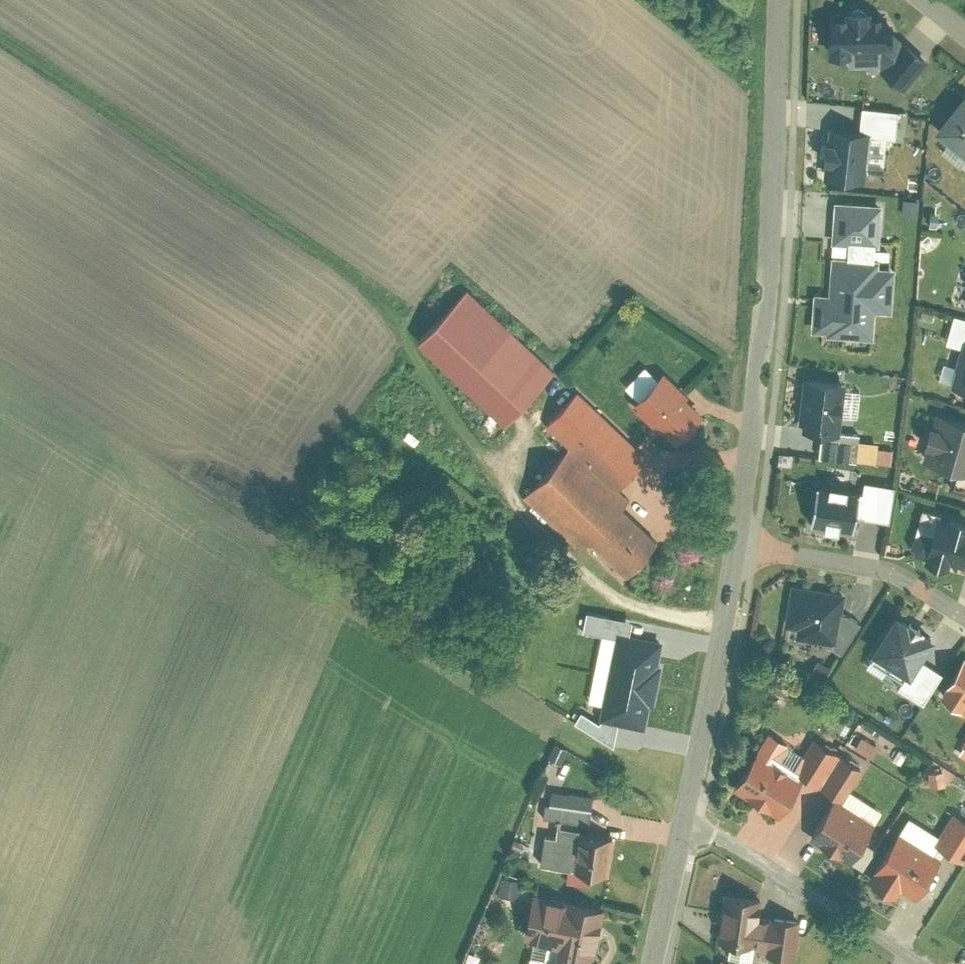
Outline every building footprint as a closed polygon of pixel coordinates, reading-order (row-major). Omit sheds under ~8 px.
[(867,15),(845,15),(845,23),(827,24),(827,61),(848,62),(849,69),(881,71),(905,92),(927,64),(902,45),(895,54),(889,52),(891,40),(891,27),(879,27),(879,22),(868,21),(867,15)] [(941,125),(964,146),(964,97),(941,125)] [(864,132),(827,130),(824,182),(862,184),(864,132)] [(880,208),(835,206),(833,243),(839,244),(838,262),(832,262),(830,301),(813,300),(811,334),(826,335),(829,340),(874,343),(875,314),(891,315),(893,273),(875,272),(875,266),(870,265),(871,249),(877,249),(880,208)] [(467,286),(418,336),(505,421),(554,370),(467,286)] [(962,345),(950,391),(964,394),(964,346),(962,345)] [(703,409),(661,370),(634,400),(675,438),(703,409)] [(842,384),(809,383),(807,437),(819,438),(840,438),(842,384)] [(646,450),(579,387),(546,423),(613,485),(646,450)] [(934,422),(922,467),(964,478),(964,430),(934,422)] [(840,438),(819,438),(817,461),(854,464),(855,439),(840,438)] [(626,501),(570,449),(528,494),(581,543),(588,535),(628,573),(659,540),(622,506),(626,501)] [(895,489),(864,485),(862,496),(854,495),(851,517),(889,523),(895,489)] [(854,495),(816,489),(809,526),(848,534),(854,495)] [(934,520),(925,557),(964,567),(964,528),(934,520)] [(844,597),(784,587),(775,637),(835,648),(844,597)] [(617,613),(618,605),(599,601),(597,609),(617,613)] [(930,645),(892,621),(870,658),(908,681),(930,645)] [(665,636),(618,627),(609,673),(656,683),(665,636)] [(963,660),(940,699),(964,714),(964,662),(963,660)] [(656,683),(609,673),(600,718),(647,727),(656,683)] [(851,744),(867,753),(874,741),(858,732),(851,744)] [(785,745),(766,734),(734,791),(779,820),(801,784),(773,768),(785,745)] [(835,758),(814,745),(794,777),(815,790),(835,758)] [(860,774),(839,761),(819,793),(841,806),(860,774)] [(542,819),(588,825),(592,798),(553,793),(551,805),(544,804),(542,819)] [(841,806),(834,803),(809,842),(849,867),(874,829),(841,806)] [(953,819),(933,850),(962,868),(964,863),(964,826),(959,822),(953,819)] [(555,838),(543,837),(540,865),(576,872),(582,834),(557,830),(555,838)] [(582,834),(576,872),(608,878),(614,840),(582,834)] [(940,866),(891,836),(863,881),(895,901),(901,892),(918,902),(940,866)] [(586,955),(593,957),(604,911),(532,894),(521,939),(546,945),(542,963),(584,963),(586,955)] [(792,961),(796,926),(755,921),(757,903),(721,899),(716,943),(765,949),(764,958),(792,961)] [(724,956),(720,963),(737,963),(724,956)]
